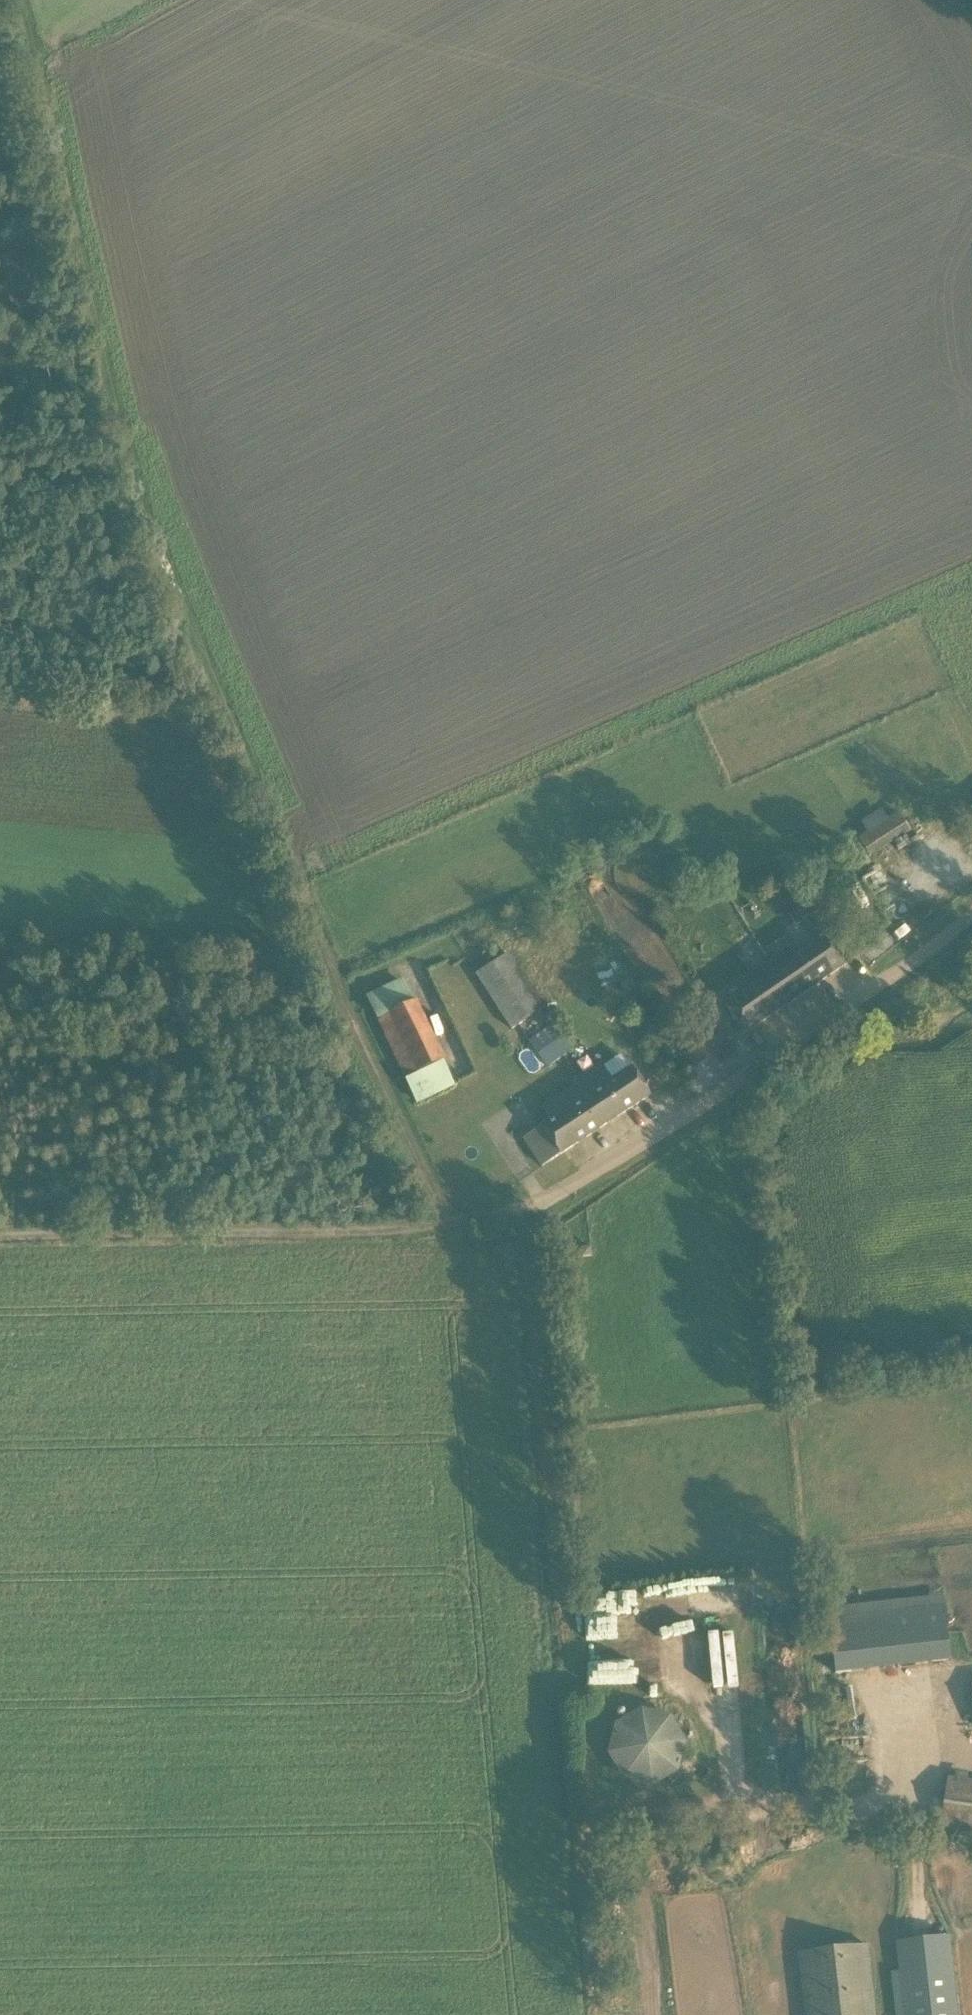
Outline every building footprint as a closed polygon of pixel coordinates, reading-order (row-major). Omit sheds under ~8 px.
[(898,813),(858,839),(869,856),(910,831),(898,813)] [(832,888),(823,875),(802,889),(812,903),(832,888)] [(807,936),(816,930),(808,918),(816,913),(808,900),(787,914),(796,927),(800,925),(807,936)] [(844,965),(832,948),(825,938),(793,960),(787,952),(766,966),(771,974),(726,1005),(745,1033),(844,965)] [(475,975),(512,1031),(544,1009),(507,953),(475,975)] [(370,992),(416,1104),(458,1087),(412,975),(370,992)] [(700,1018),(671,1033),(691,1070),(719,1055),(700,1018)] [(552,1025),(528,1042),(547,1067),(571,1051),(552,1025)] [(650,1096),(639,1079),(631,1067),(611,1080),(600,1063),(572,1081),(584,1098),(523,1138),(542,1167),(650,1096)] [(589,1249),(580,1250),(581,1258),(590,1257),(589,1249)] [(842,1671),(956,1662),(950,1595),(837,1604),(842,1671)] [(727,1619),(728,1677),(741,1676),(740,1619),(727,1619)] [(745,1739),(744,1682),(732,1682),(734,1739),(745,1739)] [(676,1789),(696,1726),(628,1704),(608,1767),(676,1789)] [(963,1780),(964,1774),(947,1772),(939,1830),(971,1835),(971,1781),(963,1780)] [(949,1935),(897,1942),(900,1972),(890,1973),(894,2014),(957,2014),(949,1935)] [(803,2014),(875,2014),(867,1945),(796,1953),(803,2014)]
